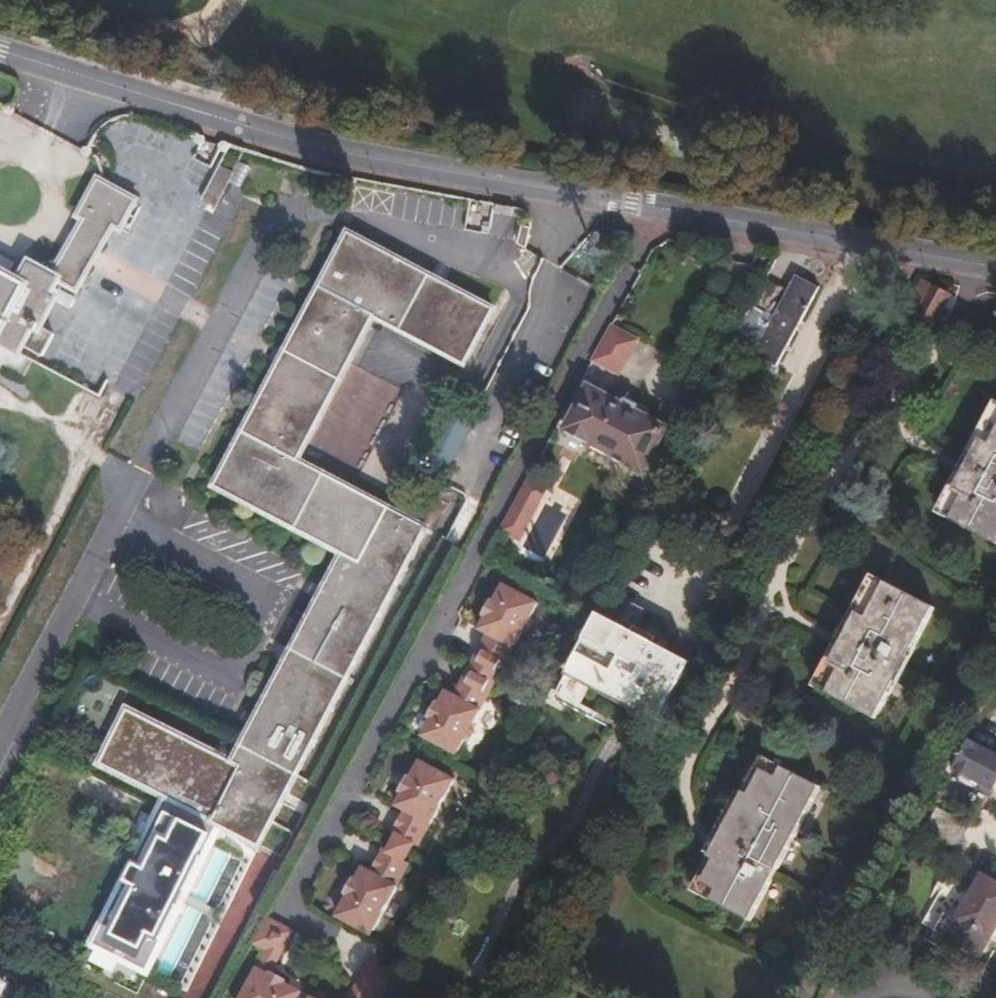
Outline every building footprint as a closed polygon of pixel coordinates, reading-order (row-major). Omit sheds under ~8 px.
[(214,205),(235,175),(223,166),(202,196),(214,205)] [(12,363),(19,352),(31,358),(41,340),(31,334),(47,304),(59,311),(103,233),(109,236),(130,200),(95,181),(74,216),(80,220),(49,276),(29,265),(19,282),(0,272),(0,356),(12,363)] [(496,313),(351,237),(217,490),(344,558),(234,765),(128,712),(101,767),(166,800),(93,947),(148,975),(222,829),(259,848),(428,531),(301,465),(377,322),(467,369),(496,313)] [(764,280),(730,343),(773,368),(816,289),(793,276),(784,292),(764,280)] [(903,304),(895,320),(922,335),(942,295),(926,286),(922,295),(913,290),(905,305),(903,304)] [(593,362),(620,376),(639,340),(612,326),(593,362)] [(408,384),(386,440),(419,452),(440,397),(408,384)] [(621,406),(589,388),(565,433),(567,434),(567,441),(580,447),(586,444),(587,445),(589,442),(625,461),(623,464),(642,474),(656,449),(659,450),(665,439),(662,437),(666,430),(641,416),(645,410),(625,399),(621,406)] [(943,518),(995,419),(995,404),(995,403),(936,514),(943,518)] [(943,518),(995,547),(995,419),(943,518)] [(531,479),(523,492),(537,499),(516,539),(521,541),(549,489),(531,479)] [(537,499),(523,492),(502,532),(516,539),(537,499)] [(812,686),(818,689),(877,579),(871,575),(812,686)] [(877,579),(818,689),(877,720),(896,684),(892,681),(905,655),(910,657),(935,609),(877,579)] [(478,630),(486,634),(497,640),(495,643),(511,651),(521,633),(527,631),(530,624),(529,619),(537,603),(502,585),(493,602),(490,600),(481,616),(485,617),(478,630)] [(604,610),(568,676),(592,689),(656,723),(691,657),(604,610)] [(486,634),(484,637),(495,643),(497,640),(486,634)] [(495,643),(484,637),(481,643),(492,649),(495,643)] [(492,649),(481,643),(469,665),(496,679),(508,657),(492,649)] [(511,651),(495,643),(492,649),(508,657),(511,651)] [(892,681),(896,684),(899,685),(913,659),(910,657),(905,655),(892,681)] [(469,665),(458,687),(469,693),(484,701),(496,679),(469,665)] [(592,689),(568,676),(555,701),(578,714),(592,689)] [(458,687),(453,696),(464,702),(469,693),(458,687)] [(464,702),(453,696),(445,691),(438,704),(435,702),(426,718),(430,719),(421,736),(455,755),(464,739),(469,738),(473,731),(471,725),(484,701),(469,693),(464,702)] [(972,740),(956,771),(995,792),(995,752),(972,740)] [(763,778),(773,760),(765,756),(755,775),(746,793),(748,794),(753,797),(763,778)] [(722,857),(703,893),(756,921),(817,806),(827,787),(773,760),(763,778),(753,797),(748,794),(716,854),(722,857)] [(395,806),(403,811),(408,813),(397,834),(414,844),(426,822),(429,824),(454,779),(419,761),(410,778),(407,776),(398,792),(401,794),(395,806)] [(713,853),(716,854),(748,794),(746,793),(741,790),(709,850),(713,853)] [(408,813),(403,811),(391,835),(395,837),(397,834),(408,813)] [(426,822),(414,844),(418,846),(429,824),(426,822)] [(414,844),(397,834),(395,837),(388,850),(386,854),(404,863),(414,844)] [(386,854),(388,850),(384,848),(371,872),(375,875),(386,854)] [(25,895),(43,854),(31,849),(13,890),(25,895)] [(694,889),(703,893),(722,857),(716,854),(713,853),(694,889)] [(375,875),(371,872),(362,868),(355,880),(352,878),(343,894),(346,896),(337,912),(339,914),(337,918),(368,934),(370,930),(372,931),(396,886),(393,884),(404,863),(386,854),(375,875)] [(393,884),(396,886),(408,865),(404,863),(393,884)] [(982,958),(992,939),(995,941),(995,883),(984,876),(975,893),(949,879),(923,926),(982,958)] [(292,932),(268,919),(254,946),(266,952),(278,958),(292,932)] [(266,952),(257,970),(269,976),(271,973),(278,958),(266,952)] [(396,974),(370,961),(351,997),(353,997),(383,997),(396,974)] [(257,970),(242,997),(298,997),(301,993),(285,984),(286,981),(271,973),(269,976),(257,970)] [(12,982),(0,976),(0,997),(4,997),(12,982)]
